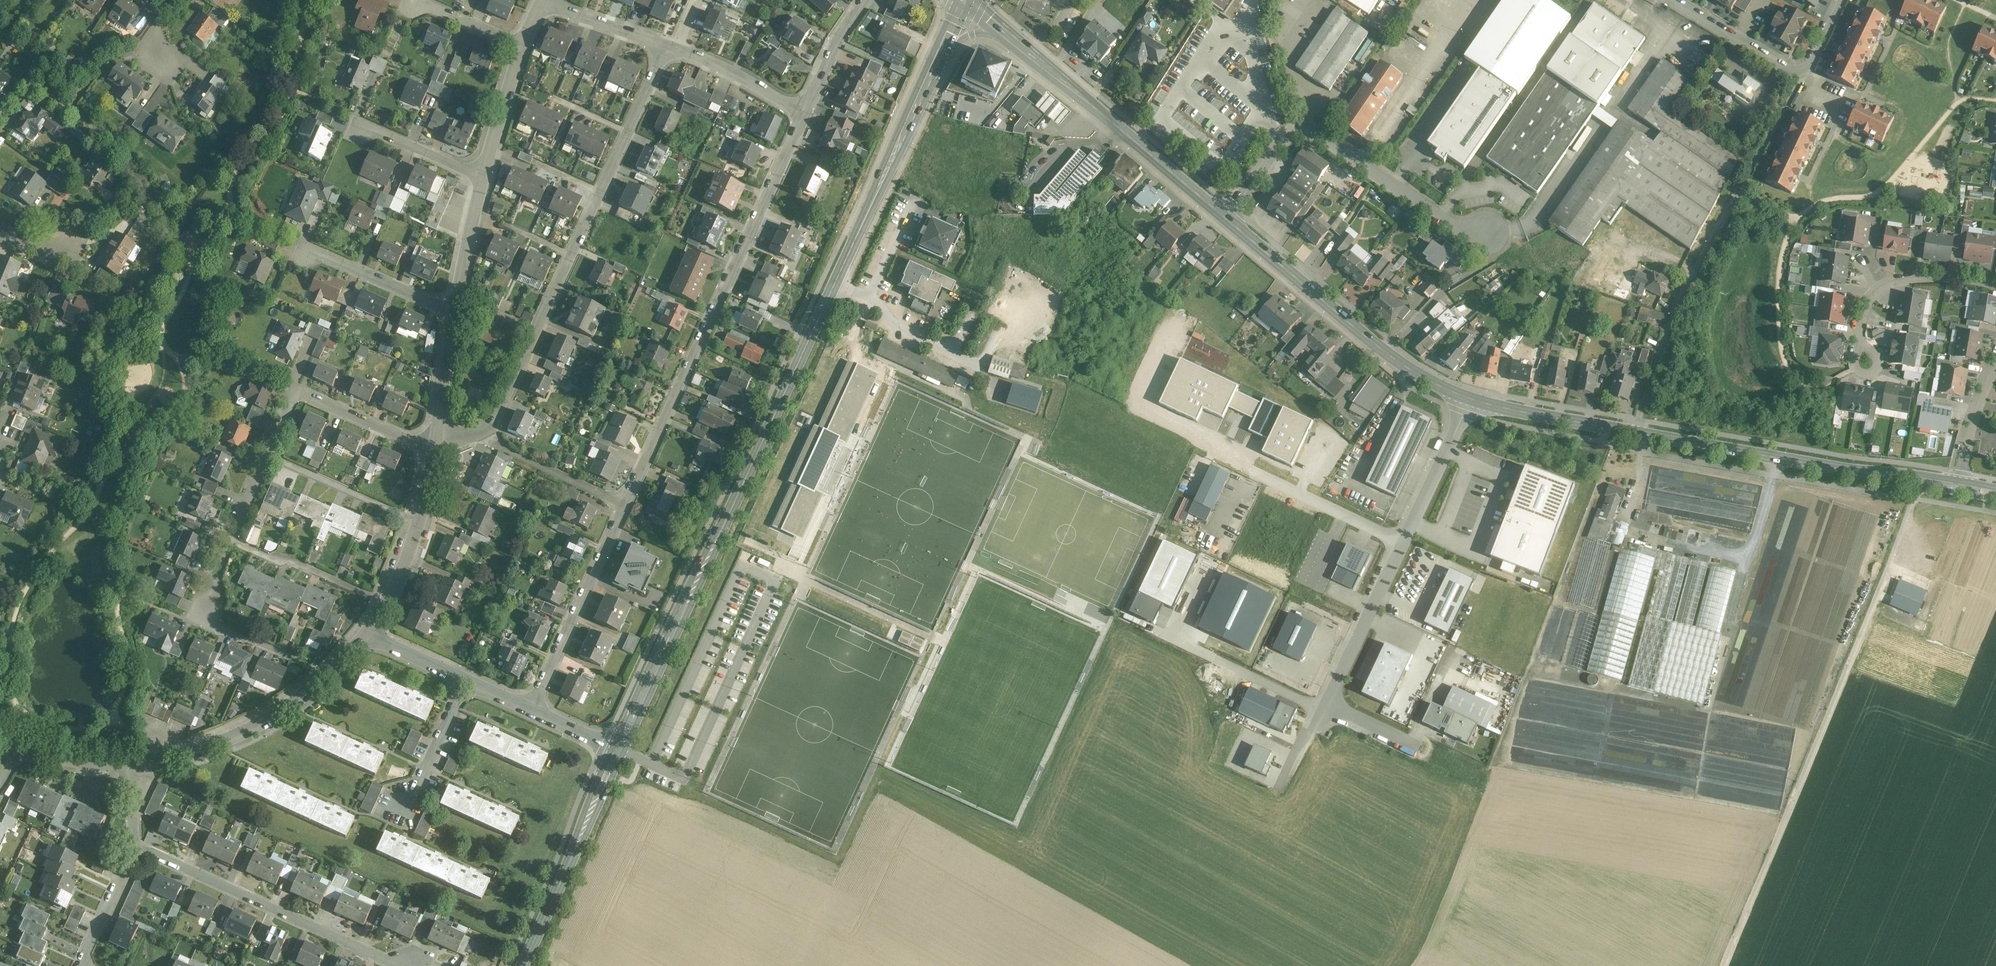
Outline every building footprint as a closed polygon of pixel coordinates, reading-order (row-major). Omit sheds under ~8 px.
[(81,3),(90,10),(92,8),(99,13),(108,0),(83,0),(81,3)] [(123,0),(122,0),(111,16),(127,28),(129,25),(138,12),(139,11),(123,0)] [(356,13),(361,15),(354,30),(372,37),(379,19),(384,21),(390,5),(379,0),(361,0),(356,13)] [(501,0),(493,0),(487,13),(507,21),(514,6),(501,0)] [(632,8),(635,2),(636,0),(615,0),(632,8)] [(635,2),(653,11),(658,0),(636,0),(635,2)] [(662,0),(658,0),(653,11),(650,16),(664,23),(672,5),(662,0)] [(717,1),(735,9),(739,0),(717,0),(717,1)] [(833,0),(812,0),(811,2),(826,15),(836,3),(833,0)] [(889,2),(896,6),(894,11),(895,12),(896,10),(912,17),(911,19),(912,20),(920,2),(915,0),(890,0),(889,2)] [(1234,16),(1245,0),(1209,0),(1234,16)] [(1369,15),(1379,0),(1345,0),(1369,15)] [(1543,0),(1504,0),(1464,58),(1480,69),(1517,95),(1570,18),(1543,0)] [(1731,10),(1734,6),(1737,0),(1715,0),(1731,10)] [(1734,6),(1745,13),(1752,0),(1737,0),(1734,6)] [(1815,9),(1820,0),(1797,0),(1815,9)] [(1865,10),(1875,15),(1881,3),(1890,0),(1870,0),(1865,10)] [(1881,3),(1875,15),(1884,19),(1887,11),(1894,8),(1898,10),(1902,2),(1899,0),(1890,0),(1881,3)] [(1926,0),(1908,0),(1906,4),(1900,18),(1906,20),(1907,18),(1912,20),(1911,22),(1922,27),(1923,25),(1928,28),(1927,31),(1934,34),(1946,9),(1940,6),(1939,8),(1935,7),(1936,5),(1926,0)] [(1645,39),(1594,4),(1548,71),(1598,106),(1645,39)] [(726,13),(714,7),(711,14),(723,19),(726,13)] [(1865,10),(1862,8),(1859,15),(1861,16),(1859,21),(1857,20),(1852,31),(1854,32),(1851,37),(1849,36),(1845,43),(1871,55),(1873,49),(1871,48),(1872,44),(1874,45),(1876,40),(1878,41),(1880,36),(1879,35),(1881,31),(1879,30),(1881,26),(1884,27),(1887,20),(1884,19),(1875,15),(1865,10)] [(1146,9),(1139,21),(1146,25),(1153,13),(1146,9)] [(1808,21),(1786,9),(1781,17),(1779,16),(1772,27),(1775,29),(1770,37),(1792,49),(1808,21)] [(899,16),(887,10),(884,16),(896,22),(899,16)] [(1368,34),(1335,11),(1296,68),(1330,91),(1368,34)] [(138,12),(129,25),(138,31),(147,19),(138,12)] [(711,14),(703,31),(720,39),(728,22),(723,19),(711,14)] [(212,22),(202,15),(199,20),(197,20),(193,25),(194,27),(189,33),(203,44),(208,37),(210,37),(214,32),(213,30),(217,26),(216,25),(220,20),(216,17),(212,22)] [(896,22),(884,16),(881,23),(893,29),(896,22)] [(810,30),(794,19),(783,36),(799,47),(805,39),(804,39),(810,30)] [(1116,42),(1093,22),(1083,34),(1085,35),(1077,44),(1083,49),(1081,51),(1092,61),(1094,59),(1099,64),(1110,52),(1108,51),(1116,42)] [(911,40),(892,31),(893,29),(881,23),(878,28),(881,29),(876,40),(886,45),(905,54),(911,40)] [(451,36),(431,27),(424,43),(434,48),(431,55),(440,59),(443,52),(444,52),(451,36)] [(1994,33),(1993,35),(1990,33),(1991,30),(1984,27),(1972,52),(1978,55),(1980,52),(1985,55),(1984,57),(1995,62),(1995,60),(1995,34),(1994,33)] [(550,31),(541,51),(552,57),(562,36),(550,31)] [(1167,51),(1140,34),(1125,58),(1141,67),(1149,54),(1161,61),(1167,51)] [(573,41),(562,36),(552,57),(564,62),(568,52),(573,41)] [(782,45),(770,37),(766,43),(778,51),(782,45)] [(1871,55),(1845,43),(1842,50),(1845,51),(1842,56),(1840,55),(1835,66),(1837,67),(1835,72),(1832,71),(1829,77),(1854,89),(1858,82),(1855,81),(1857,77),(1858,78),(1861,74),(1862,74),(1864,69),(1863,68),(1865,64),(1863,63),(1865,59),(1868,61),(1871,55)] [(905,54),(886,45),(879,58),(892,64),(898,67),(905,54)] [(595,51),(584,46),(579,57),(574,67),(586,72),(595,51)] [(496,56),(476,47),(469,63),(489,71),(496,56)] [(1011,66),(977,50),(976,52),(973,51),(970,52),(968,54),(946,91),(993,104),(1017,76),(1008,71),(1011,66)] [(606,56),(595,51),(586,72),(597,77),(599,72),(604,62),(606,56)] [(574,54),(568,52),(564,62),(569,64),(574,54)] [(791,62),(776,52),(767,66),(782,77),(788,68),(787,68),(791,62)] [(579,57),(574,54),(569,64),(574,67),(579,57)] [(1105,68),(1112,61),(1106,56),(1100,63),(1105,68)] [(455,57),(450,68),(456,71),(461,59),(455,57)] [(387,63),(377,58),(371,70),(382,75),(387,63)] [(1662,60),(1628,110),(1661,133),(1661,132),(1675,112),(1695,83),(1662,60)] [(359,64),(351,61),(347,70),(349,70),(342,86),(352,90),(353,88),(359,91),(369,68),(364,66),(365,66),(364,64),(360,63),(359,63),(359,64)] [(629,66),(617,61),(615,66),(610,77),(608,82),(619,87),(629,66)] [(882,67),(870,61),(868,67),(879,73),(882,67)] [(610,64),(604,62),(599,72),(605,75),(610,64)] [(1381,62),(1380,62),(1370,78),(1367,77),(1363,83),(1365,85),(1340,122),(1340,123),(1361,137),(1362,137),(1403,78),(1403,77),(1381,62)] [(610,64),(605,75),(610,77),(615,66),(610,64)] [(898,67),(892,64),(889,70),(899,74),(901,68),(898,67)] [(142,81),(119,65),(109,79),(123,89),(116,98),(117,102),(125,108),(133,97),(137,99),(142,93),(141,90),(139,89),(143,84),(142,81)] [(640,71),(629,66),(619,87),(631,92),(640,71)] [(879,73),(868,67),(865,73),(876,78),(877,79),(879,73)] [(865,73),(854,68),(849,80),(849,81),(869,90),(870,91),(876,78),(865,73)] [(1480,69),(1428,144),(1439,151),(1435,152),(1436,156),(1435,156),(1445,163),(1448,158),(1464,169),(1517,95),(1480,69)] [(1598,106),(1548,71),(1505,133),(1555,168),(1598,106)] [(448,74),(441,72),(436,83),(443,86),(448,74)] [(0,74),(0,94),(10,81),(0,74)] [(694,83),(676,74),(668,91),(686,100),(691,90),(694,83)] [(1766,90),(1744,75),(1739,83),(1726,74),(1718,85),(1737,98),(1740,95),(1755,106),(1766,90)] [(227,85),(216,77),(209,87),(220,95),(227,85)] [(869,90),(849,81),(849,80),(848,80),(842,92),(842,93),(862,102),(862,103),(863,103),(869,90)] [(428,89),(409,81),(401,100),(420,108),(426,94),(428,89)] [(436,83),(432,82),(428,89),(426,94),(437,98),(443,86),(436,83)] [(204,84),(190,103),(204,112),(210,103),(214,105),(221,95),(220,95),(209,87),(204,84)] [(453,91),(443,86),(437,98),(448,103),(453,91)] [(709,99),(691,90),(686,100),(685,102),(700,109),(704,111),(709,99)] [(727,96),(715,90),(709,102),(722,108),(727,96)] [(862,102),(842,93),(842,92),(840,92),(834,105),(847,111),(856,115),(856,114),(862,103),(862,102)] [(1609,93),(1602,104),(1607,107),(1614,97),(1609,93)] [(30,95),(23,96),(18,103),(25,108),(29,102),(32,104),(35,99),(30,95)] [(734,99),(727,96),(722,108),(729,111),(734,99)] [(1042,103),(1036,110),(1045,116),(1059,128),(1065,121),(1070,114),(1047,96),(1042,103)] [(1029,123),(1035,128),(1045,116),(1036,110),(1022,97),(1012,110),(1020,117),(1021,117),(1022,118),(1014,127),(1012,133),(1024,136),(1025,130),(1024,130),(1029,123)] [(700,109),(685,102),(682,109),(683,110),(697,116),(700,109)] [(1880,111),(1874,109),(1874,110),(1869,108),(1868,110),(1865,108),(1866,106),(1859,102),(1847,128),(1853,131),(1855,128),(1860,130),(1859,132),(1869,137),(1870,135),(1876,138),(1874,141),(1882,144),(1894,119),(1888,116),(1886,118),(1883,117),(1884,115),(1879,113),(1880,111)] [(143,111),(133,104),(125,114),(136,122),(143,111)] [(546,112),(529,104),(520,122),(537,130),(546,112)] [(49,116),(37,107),(31,115),(44,124),(49,116)] [(335,117),(320,110),(315,123),(322,126),(323,125),(330,128),(335,117)] [(680,117),(665,110),(655,131),(664,135),(665,133),(672,136),(680,117)] [(697,116),(683,110),(680,117),(694,123),(697,116)] [(153,118),(143,111),(136,122),(132,127),(142,133),(153,118)] [(856,115),(847,111),(845,116),(848,118),(855,121),(858,115),(856,114),(856,115)] [(435,112),(429,126),(441,132),(443,126),(447,117),(435,112)] [(563,120),(546,112),(537,130),(555,139),(563,120)] [(845,116),(835,112),(831,121),(824,136),(832,140),(834,137),(842,141),(848,129),(844,127),(848,118),(845,116)] [(1741,158),(1675,112),(1661,132),(1729,180),(1741,158)] [(1824,125),(1798,113),(1795,120),(1798,121),(1796,126),(1794,125),(1789,136),(1791,137),(1788,142),(1785,141),(1782,148),(1807,160),(1810,154),(1807,153),(1809,149),(1811,150),(1813,145),(1814,146),(1817,141),(1816,140),(1818,136),(1816,135),(1818,131),(1820,132),(1824,125)] [(30,114),(24,115),(14,128),(27,137),(31,131),(33,131),(38,134),(44,127),(45,124),(44,124),(31,115),(30,114)] [(781,122),(765,115),(755,136),(771,143),(781,122)] [(61,124),(49,116),(44,124),(45,124),(44,127),(47,131),(49,129),(55,133),(61,124)] [(186,134),(161,117),(148,136),(172,153),(186,134)] [(332,135),(320,130),(322,126),(315,123),(306,119),(299,135),(311,140),(311,139),(315,141),(309,157),(321,162),(332,135)] [(465,126),(454,121),(450,129),(443,126),(441,132),(448,135),(445,142),(464,150),(477,122),(469,119),(465,126)] [(1620,121),(1549,223),(1583,247),(1602,219),(1654,145),(1653,144),(1620,121)] [(592,132),(574,124),(566,143),(583,151),(592,132)] [(609,140),(592,132),(583,151),(600,159),(609,140)] [(742,137),(730,132),(728,138),(739,143),(742,137)] [(1729,180),(1661,132),(1661,133),(1653,144),(1654,145),(1602,219),(1610,225),(1625,204),(1690,250),(1729,180)] [(1505,133),(1504,133),(1486,159),(1537,194),(1555,168),(1505,133)] [(832,152),(845,158),(851,145),(842,141),(834,137),(832,140),(824,136),(819,146),(832,152)] [(1050,137),(1045,143),(1049,146),(1054,140),(1050,137)] [(761,153),(742,144),(737,154),(735,153),(732,162),(752,171),(756,164),(761,153)] [(669,149),(659,145),(656,151),(655,150),(655,151),(664,155),(664,156),(666,157),(669,149)] [(832,152),(819,146),(817,152),(825,156),(830,158),(832,152)] [(655,151),(647,148),(638,169),(654,177),(664,156),(664,155),(655,151)] [(1807,160),(1782,148),(1779,155),(1782,156),(1779,161),(1777,160),(1772,171),(1774,172),(1771,177),(1769,176),(1766,182),(1791,194),(1794,187),(1792,186),(1793,182),(1795,183),(1797,179),(1799,179),(1801,174),(1800,173),(1802,169),(1800,168),(1802,164),(1805,166),(1807,160)] [(1305,149),(1293,166),(1297,168),(1279,194),(1268,209),(1291,225),(1292,225),(1303,209),(1306,203),(1320,184),(1317,182),(1329,166),(1305,149)] [(1094,151),(1056,195),(1047,187),(1039,197),(1033,197),(1033,209),(1033,215),(1063,216),(1080,196),(1102,170),(1098,166),(1104,159),(1094,151)] [(533,158),(520,153),(517,159),(530,165),(533,158)] [(396,165),(370,154),(361,175),(386,186),(396,165)] [(821,163),(832,167),(835,160),(830,158),(825,156),(821,163)] [(1143,175),(1124,159),(1109,177),(1128,193),(1143,175)] [(111,174),(92,160),(79,179),(90,187),(96,179),(104,185),(107,180),(112,174),(111,174)] [(832,167),(821,163),(817,171),(828,176),(832,167)] [(817,171),(809,167),(799,189),(818,198),(828,176),(817,171)] [(446,181),(416,168),(413,175),(411,174),(405,189),(409,191),(410,193),(416,196),(418,195),(421,190),(438,197),(445,183),(446,181)] [(531,177),(513,169),(504,188),(522,196),(531,177)] [(46,183),(27,170),(10,193),(30,206),(45,185),(46,183)] [(119,178),(111,173),(111,174),(112,174),(107,180),(114,185),(119,178)] [(62,182),(52,174),(46,183),(45,185),(55,192),(62,182)] [(744,188),(717,175),(705,201),(732,213),(744,188)] [(458,182),(447,177),(446,181),(445,183),(456,187),(458,182)] [(548,185),(531,177),(522,196),(539,204),(548,185)] [(319,189),(302,181),(287,214),(306,222),(317,196),(320,189),(319,189)] [(62,182),(55,192),(65,199),(72,189),(62,182)] [(334,187),(322,182),(319,189),(320,189),(317,196),(328,201),(334,187)] [(456,187),(445,183),(442,188),(453,193),(456,187)] [(658,190),(645,184),(643,190),(653,195),(655,197),(658,190)] [(643,190),(630,185),(624,197),(626,198),(621,207),(621,208),(633,213),(640,216),(646,203),(648,204),(653,195),(643,190)] [(453,193),(442,188),(440,194),(451,198),(453,193)] [(1151,193),(1147,189),(1136,202),(1144,209),(1146,207),(1149,210),(1153,206),(1155,207),(1159,203),(1164,207),(1170,200),(1159,191),(1157,194),(1153,190),(1151,193)] [(1994,197),(1994,189),(1984,189),(1983,197),(1994,197)] [(570,195),(559,190),(549,210),(561,215),(570,195)] [(394,198),(383,194),(377,205),(389,210),(394,198)] [(451,198),(440,194),(438,197),(437,199),(448,204),(451,198)] [(582,200),(570,195),(561,215),(572,221),(582,200)] [(406,204),(394,198),(389,210),(401,216),(406,204)] [(448,204),(437,199),(435,204),(446,209),(448,204)] [(1303,209),(1292,225),(1297,228),(1311,207),(1306,203),(1303,209)] [(446,209),(435,204),(432,210),(443,215),(446,209)] [(374,213),(356,205),(348,222),(367,231),(373,217),(375,213),(374,213)] [(389,210),(377,205),(374,213),(375,213),(373,217),(384,221),(389,210)] [(633,213),(621,208),(621,207),(620,206),(616,217),(628,223),(633,213)] [(714,212),(704,207),(701,213),(707,216),(712,218),(714,212),(714,211),(714,212)] [(443,215),(432,210),(430,215),(441,220),(443,215)] [(1317,210),(1311,218),(1299,231),(1317,246),(1328,232),(1317,223),(1323,215),(1317,210)] [(1858,214),(1842,211),(1841,219),(1845,220),(1857,222),(1858,214)] [(441,220),(430,215),(428,221),(439,226),(441,220)] [(712,218),(707,216),(701,229),(703,229),(698,240),(696,240),(700,242),(716,250),(727,225),(712,218)] [(959,222),(948,217),(946,222),(957,227),(959,222)] [(928,218),(914,249),(947,263),(961,232),(928,218)] [(1339,218),(1330,228),(1335,233),(1343,221),(1339,218)] [(1857,222),(1845,220),(1843,231),(1867,235),(1869,223),(1857,222)] [(439,226),(428,221),(425,226),(436,231),(439,226)] [(1343,221),(1335,233),(1341,238),(1345,233),(1350,226),(1343,221)] [(1183,235),(1170,224),(1162,233),(1157,239),(1170,250),(1183,235)] [(800,235),(782,226),(776,239),(791,246),(794,238),(798,240),(800,235)] [(1969,227),(1962,226),(1961,236),(1960,244),(1966,245),(1968,235),(1969,227)] [(1157,229),(1150,238),(1155,242),(1157,239),(1162,233),(1157,229)] [(1910,232),(1887,229),(1886,236),(1884,249),(1884,251),(1907,254),(1910,232)] [(1929,230),(1921,229),(1919,243),(1926,244),(1928,235),(1929,230)] [(1867,235),(1843,231),(1841,243),(1852,244),(1865,246),(1867,235)] [(413,232),(408,245),(414,248),(420,235),(413,232)] [(1354,240),(1345,233),(1341,238),(1334,248),(1342,254),(1354,240)] [(135,246),(117,234),(108,248),(126,260),(135,246)] [(280,240),(269,235),(264,246),(276,251),(280,240)] [(1191,235),(1182,246),(1188,251),(1197,240),(1191,235)] [(1886,236),(1879,235),(1877,248),(1884,249),(1886,236)] [(1928,235),(1926,244),(1924,259),(1937,261),(1940,237),(1928,235)] [(1961,236),(1954,235),(1953,239),(1952,248),(1959,249),(1960,244),(1961,236)] [(1968,235),(1966,245),(1964,259),(1971,260),(1971,261),(1977,262),(1981,237),(1968,235)] [(1197,240),(1188,251),(1199,260),(1212,246),(1200,236),(1197,240)] [(496,237),(486,257),(498,263),(508,243),(496,237)] [(696,240),(690,237),(687,243),(698,248),(700,242),(696,240)] [(1953,239),(1940,237),(1937,261),(1950,263),(1952,248),(1953,239)] [(1993,239),(1981,237),(1977,262),(1983,263),(1983,262),(1990,263),(1992,249),(1994,239),(1993,239)] [(1150,238),(1144,245),(1149,249),(1155,242),(1150,238)] [(791,246),(776,239),(770,252),(789,260),(791,255),(787,253),(791,246)] [(1841,243),(1836,242),(1835,250),(1850,252),(1852,244),(1841,243)] [(403,252),(384,243),(377,259),(396,268),(403,252)] [(519,248),(508,243),(498,263),(510,268),(519,248)] [(1454,248),(1446,243),(1441,250),(1449,255),(1454,248)] [(1441,250),(1433,244),(1424,256),(1429,259),(1427,261),(1440,270),(1445,264),(1446,265),(1449,260),(1452,257),(1449,255),(1441,250)] [(266,257),(256,253),(257,250),(247,246),(240,260),(250,264),(244,277),(264,286),(274,263),(265,259),(266,257)] [(1212,246),(1199,260),(1211,270),(1223,255),(1212,246)] [(1835,250),(1817,247),(1816,255),(1824,256),(1824,255),(1834,257),(1835,250)] [(126,260),(108,248),(98,264),(114,273),(118,267),(121,269),(126,260)] [(1467,257),(1454,248),(1449,255),(1452,257),(1449,260),(1460,268),(1467,257)] [(433,253),(423,249),(411,274),(431,283),(438,267),(439,265),(441,261),(431,257),(433,253)] [(679,272),(704,283),(707,276),(711,274),(709,271),(713,263),(689,252),(679,272)] [(1362,263),(1349,252),(1338,266),(1351,277),(1362,263)] [(541,258),(530,253),(521,273),(532,278),(541,258)] [(1605,254),(1591,281),(1601,286),(1610,269),(1615,260),(1605,254)] [(1374,261),(1368,268),(1362,263),(1351,277),(1363,287),(1375,274),(1377,276),(1388,263),(1378,255),(1374,261)] [(1834,257),(1824,255),(1824,256),(1822,268),(1846,272),(1848,259),(1834,257)] [(0,256),(0,257),(0,272),(16,279),(22,265),(0,256)] [(1368,256),(1362,263),(1368,268),(1374,261),(1368,256)] [(1235,265),(1226,257),(1218,267),(1222,270),(1227,274),(1235,265)] [(553,263),(541,258),(532,278),(543,283),(553,263)] [(956,283),(908,262),(897,285),(910,291),(908,297),(914,300),(910,309),(928,318),(941,289),(951,293),(956,283)] [(1377,276),(1377,277),(1382,281),(1394,267),(1388,262),(1377,276)] [(613,270),(599,263),(590,282),(604,288),(612,270),(613,270)] [(613,270),(612,270),(623,275),(627,268),(616,263),(613,270)] [(779,269),(765,263),(762,269),(776,275),(779,269)] [(1156,266),(1149,276),(1156,281),(1162,271),(1156,266)] [(1218,267),(1212,274),(1216,277),(1222,270),(1218,267)] [(1846,272),(1822,268),(1820,281),(1830,283),(1844,285),(1846,272)] [(111,276),(100,269),(97,274),(108,281),(111,276)] [(776,275),(762,269),(760,275),(773,281),(776,275)] [(1625,275),(1610,269),(1603,282),(1629,292),(1630,290),(1638,293),(1637,293),(1643,296),(1646,290),(1645,289),(1651,278),(1639,272),(1635,278),(1626,274),(1625,275)] [(0,272),(0,294),(4,296),(6,291),(16,295),(22,281),(16,279),(0,272)] [(704,283),(679,272),(670,292),(695,303),(698,295),(702,294),(700,290),(704,283)] [(1670,281),(1653,272),(1651,278),(1645,289),(1646,290),(1662,298),(1670,281)] [(344,284),(319,273),(310,291),(315,293),(311,303),(319,306),(323,296),(336,302),(343,288),(344,284)] [(1431,279),(1425,273),(1422,276),(1428,282),(1431,279)] [(108,281),(97,274),(94,279),(105,286),(108,281)] [(760,275),(759,275),(756,283),(757,284),(751,298),(750,298),(761,303),(765,305),(772,292),(778,295),(782,285),(760,275)] [(1428,282),(1420,291),(1428,298),(1440,286),(1432,278),(1431,279),(1428,282)] [(1820,281),(1817,280),(1816,287),(1816,288),(1829,289),(1830,283),(1820,281)] [(354,293),(343,288),(336,302),(347,307),(354,293)] [(1829,289),(1816,288),(1815,294),(1822,295),(1833,297),(1834,290),(1829,289)] [(347,307),(346,311),(354,314),(356,309),(363,293),(355,289),(354,293),(347,307)] [(1928,292),(1913,290),(1912,297),(1925,300),(1927,300),(1928,292)] [(62,296),(51,291),(46,303),(55,307),(58,306),(59,302),(62,296)] [(1410,311),(1385,291),(1371,309),(1390,324),(1397,316),(1403,320),(1410,311)] [(386,303),(363,292),(363,293),(356,309),(379,319),(386,303)] [(668,297),(657,293),(654,299),(665,304),(666,303),(665,303),(668,297)] [(85,303),(68,295),(66,296),(66,298),(62,296),(59,302),(66,305),(65,308),(66,312),(68,312),(65,319),(66,321),(77,326),(79,321),(87,324),(87,322),(88,322),(90,319),(89,318),(90,316),(92,315),(97,304),(86,300),(85,303)] [(1833,297),(1822,295),(1820,308),(1844,312),(1846,299),(1833,297)] [(1912,297),(1900,295),(1898,311),(1922,315),(1925,300),(1912,297)] [(1975,295),(1972,308),(1995,312),(1995,299),(1975,295)] [(761,303),(750,298),(751,298),(749,297),(749,298),(747,303),(759,309),(761,303)] [(1264,310),(1259,315),(1260,316),(1273,327),(1289,308),(1275,297),(1264,310)] [(604,311),(579,299),(566,326),(592,338),(604,311)] [(1476,300),(1461,314),(1469,323),(1476,317),(1471,313),(1480,305),(1476,300)] [(687,313),(670,305),(661,324),(678,332),(687,313)] [(1258,305),(1251,314),(1258,320),(1260,316),(1259,315),(1264,310),(1258,305)] [(1301,318),(1289,308),(1273,327),(1284,336),(1285,337),(1290,332),(1301,318)] [(1651,311),(1641,308),(1639,314),(1648,317),(1663,322),(1665,315),(1650,311),(1651,311)] [(1844,312),(1820,308),(1818,321),(1829,323),(1842,325),(1844,312)] [(1972,308),(1970,321),(1980,323),(1994,325),(1995,319),(1995,318),(1995,312),(1972,308)] [(762,318),(746,310),(745,311),(742,309),(740,314),(743,315),(739,326),(755,333),(759,325),(760,325),(763,319),(762,319),(762,318)] [(1922,315),(1898,311),(1896,317),(1897,317),(1896,324),(1910,326),(1920,328),(1922,315)] [(425,320),(406,312),(400,326),(418,335),(425,320)] [(1446,312),(1437,321),(1437,322),(1424,333),(1434,344),(1451,328),(1450,328),(1452,326),(1456,322),(1448,313),(1446,312)] [(483,315),(478,326),(483,328),(488,317),(483,315)] [(488,317),(483,328),(484,329),(489,331),(494,320),(488,317)] [(1476,317),(1469,323),(1473,327),(1479,321),(1476,317)] [(425,320),(418,335),(426,338),(432,323),(425,320)] [(499,322),(494,320),(489,331),(494,333),(499,322)] [(1829,323),(1818,321),(1814,320),(1813,327),(1828,330),(1829,323)] [(1980,323),(1970,321),(1967,320),(1966,326),(1969,327),(1979,329),(1980,323)] [(505,325),(499,322),(494,333),(495,333),(499,336),(505,325)] [(1462,328),(1457,322),(1456,322),(1452,326),(1457,332),(1462,328)] [(304,334),(279,323),(274,335),(275,334),(282,337),(275,353),(292,361),(304,334)] [(324,329),(312,324),(307,336),(319,341),(321,336),(324,329)] [(1966,326),(1951,324),(1950,330),(1959,331),(1968,333),(1969,327),(1966,326)] [(510,327),(505,325),(499,336),(500,336),(505,338),(510,327)] [(483,328),(478,326),(473,337),(479,340),(484,329),(483,328)] [(1310,326),(1300,339),(1301,340),(1294,348),(1300,354),(1307,345),(1312,349),(1323,336),(1310,326)] [(1927,329),(1920,328),(1910,326),(1908,332),(1909,332),(1926,335),(1927,329)] [(510,327),(505,338),(510,341),(515,330),(510,327)] [(1813,327),(1812,337),(1821,339),(1821,336),(1830,337),(1831,330),(1828,330),(1813,327)] [(489,331),(484,329),(479,340),(484,342),(489,331)] [(515,330),(510,341),(516,343),(521,332),(515,330)] [(494,333),(489,331),(484,342),(490,345),(495,333),(494,333)] [(1968,333),(1959,331),(1957,344),(1980,348),(1982,335),(1968,333)] [(1290,332),(1285,337),(1284,336),(1281,340),(1287,345),(1294,336),(1290,332)] [(1926,335),(1909,332),(1908,338),(1918,340),(1918,341),(1926,342),(1927,335),(1926,335)] [(495,333),(490,345),(495,347),(500,336),(499,336),(495,333)] [(1424,333),(1411,345),(1421,356),(1434,344),(1424,333)] [(1455,346),(1453,349),(1451,347),(1440,360),(1454,371),(1458,366),(1461,367),(1467,360),(1464,357),(1464,356),(1462,355),(1474,341),(1465,334),(1461,339),(1455,346)] [(1585,336),(1580,335),(1576,348),(1581,350),(1585,336)] [(328,339),(321,336),(319,341),(312,356),(319,359),(328,339)] [(505,338),(500,336),(495,347),(500,349),(505,338)] [(558,336),(548,358),(557,362),(557,363),(559,364),(559,363),(566,366),(575,344),(558,336)] [(1335,347),(1323,336),(1312,349),(1316,353),(1301,370),(1314,380),(1324,368),(1331,360),(1327,356),(1335,347)] [(1830,337),(1821,336),(1821,339),(1817,363),(1828,365),(1829,361),(1838,363),(1842,339),(1830,337)] [(1908,338),(1896,336),(1894,343),(1893,343),(1892,350),(1916,354),(1918,341),(1918,340),(1908,338)] [(1514,337),(1504,352),(1510,356),(1520,341),(1514,337)] [(510,341),(505,338),(500,349),(505,352),(510,341)] [(764,351),(748,344),(733,338),(729,345),(744,351),(742,358),(757,365),(764,351)] [(1455,338),(1454,340),(1451,338),(1448,341),(1455,346),(1461,339),(1460,338),(1458,340),(1455,338)] [(590,344),(580,339),(577,345),(587,350),(590,344)] [(1483,340),(1480,343),(1479,343),(1473,351),(1478,354),(1486,342),(1483,340)] [(1494,345),(1488,340),(1486,342),(1478,354),(1476,357),(1483,361),(1481,375),(1496,378),(1499,361),(1501,351),(1493,350),(1494,345)] [(516,343),(510,341),(505,352),(511,354),(516,343)] [(957,376),(882,342),(877,354),(952,388),(957,376)] [(379,349),(389,355),(392,349),(382,343),(379,349)] [(670,350),(653,343),(643,364),(660,372),(670,350)] [(1551,345),(1545,344),(1541,359),(1547,361),(1551,345)] [(1980,348),(1957,344),(1954,357),(1963,358),(1978,361),(1980,348)] [(365,357),(368,348),(361,345),(358,355),(365,357)] [(1633,353),(1622,350),(1620,356),(1614,355),(1610,370),(1611,370),(1611,371),(1618,374),(1619,372),(1627,375),(1628,372),(1630,373),(1633,366),(1630,366),(1632,360),(1631,360),(1633,353)] [(1649,352),(1642,350),(1638,363),(1645,365),(1649,352)] [(1916,354),(1892,350),(1891,357),(1892,357),(1891,364),(1903,366),(1913,368),(1913,367),(1916,354)] [(874,376),(879,362),(859,354),(854,368),(874,376)] [(1963,358),(1954,357),(1950,356),(1949,362),(1953,363),(1962,364),(1963,358)] [(1012,364),(993,357),(988,373),(1008,379),(1009,376),(1012,364)] [(1563,360),(1556,359),(1555,366),(1551,365),(1550,370),(1547,387),(1563,390),(1566,373),(1561,372),(1563,360)] [(1180,360),(1159,405),(1197,422),(1203,410),(1223,419),(1229,407),(1254,419),(1248,432),(1268,441),(1262,453),(1292,467),(1313,422),(1263,399),(1261,403),(1236,392),(1238,387),(1180,360)] [(1949,362),(1937,360),(1936,366),(1943,367),(1952,369),(1953,363),(1949,362)] [(564,369),(546,361),(543,368),(553,373),(560,376),(564,369)] [(1610,363),(1604,361),(1600,373),(1606,375),(1610,363)] [(1533,368),(1521,366),(1521,363),(1513,362),(1510,380),(1530,384),(1533,368)] [(1026,368),(1012,364),(1009,376),(1022,380),(1026,368)] [(338,374),(319,365),(313,378),(332,387),(338,374)] [(1591,367),(1582,366),(1578,392),(1594,395),(1597,377),(1597,373),(1590,372),(1591,367)] [(1920,368),(1913,367),(1913,368),(1903,366),(1902,372),(1905,372),(1919,375),(1920,368)] [(1952,369),(1943,367),(1941,380),(1965,384),(1967,371),(1952,369)] [(1336,378),(1324,368),(1314,380),(1326,390),(1336,378)] [(751,378),(733,370),(727,385),(744,392),(745,392),(751,378)] [(1627,375),(1619,372),(1618,374),(1616,380),(1614,379),(1609,397),(1610,398),(1611,395),(1619,398),(1628,401),(1634,381),(1626,378),(1627,375)] [(1919,375),(1905,372),(1904,379),(1904,380),(1917,383),(1919,375)] [(560,376),(553,373),(550,379),(560,384),(563,378),(560,376)] [(45,384),(22,374),(17,388),(39,397),(45,384)] [(693,384),(703,386),(705,376),(695,374),(693,384)] [(955,384),(965,389),(969,381),(959,375),(955,384)] [(552,382),(537,376),(529,392),(536,395),(536,396),(544,399),(552,382)] [(652,388),(640,382),(640,383),(626,376),(622,386),(636,392),(630,405),(642,410),(652,388)] [(650,385),(652,382),(641,376),(639,380),(650,385)] [(1372,378),(1354,403),(1369,411),(1386,388),(1372,378)] [(376,388),(356,379),(349,395),(369,403),(376,388)] [(1965,384),(1941,380),(1939,393),(1948,394),(1962,397),(1965,384)] [(272,389),(257,383),(256,386),(251,384),(250,387),(245,385),(238,388),(236,393),(238,400),(245,397),(250,399),(248,403),(253,405),(251,411),(262,416),(265,410),(263,409),(266,402),(266,403),(267,402),(266,402),(268,397),(269,397),(269,396),(272,389)] [(727,385),(724,383),(717,398),(738,407),(744,392),(727,385)] [(1900,387),(1894,386),(1894,387),(1887,386),(1885,398),(1883,409),(1883,410),(1896,412),(1900,387)] [(1853,388),(1847,387),(1845,399),(1842,410),(1843,411),(1855,413),(1860,388),(1854,387),(1853,388)] [(1913,390),(1906,389),(1906,388),(1900,387),(1896,412),(1908,414),(1913,390)] [(39,397),(17,388),(11,402),(33,411),(39,397)] [(1866,389),(1860,388),(1855,413),(1867,415),(1866,415),(1868,416),(1870,403),(1872,391),(1865,390),(1866,389)] [(1948,394),(1939,393),(1935,392),(1934,398),(1947,400),(1948,394)] [(409,402),(389,393),(382,409),(402,418),(409,402)] [(1953,409),(1933,406),(1934,398),(1918,395),(1916,406),(1922,407),(1918,429),(1948,435),(1953,409)] [(722,402),(709,396),(706,401),(719,407),(722,402)] [(1885,398),(1878,396),(1877,404),(1876,409),(1883,411),(1883,410),(1883,409),(1885,398)] [(1845,399),(1838,398),(1835,415),(1842,416),(1843,411),(1842,410),(1845,399)] [(626,404),(615,399),(613,405),(624,410),(626,404)] [(1369,411),(1354,403),(1350,410),(1365,418),(1369,411)] [(1877,404),(1870,403),(1868,416),(1867,421),(1874,422),(1876,409),(1877,404)] [(1436,420),(1407,406),(1370,482),(1399,496),(1436,420)] [(723,415),(709,409),(703,423),(702,424),(709,427),(726,435),(729,428),(731,429),(734,422),(732,421),(733,420),(726,417),(727,415),(724,413),(723,415)] [(262,416),(251,411),(246,421),(258,427),(262,416)] [(547,416),(537,411),(534,418),(544,422),(547,416)] [(517,412),(508,431),(525,439),(534,420),(517,412)] [(636,423),(617,414),(605,438),(608,439),(608,440),(612,442),(625,448),(636,423)] [(27,420),(16,415),(11,427),(22,432),(27,420)] [(326,424),(308,416),(300,435),(318,443),(326,424)] [(38,424),(27,420),(22,432),(30,435),(33,427),(36,429),(38,424)] [(703,423),(698,421),(695,427),(707,432),(709,427),(702,424),(703,423)] [(247,429),(231,422),(226,434),(228,435),(225,442),(241,449),(245,441),(243,440),(244,437),(245,437),(246,437),(247,436),(248,435),(248,433),(247,432),(246,431),(247,429)] [(707,432),(695,427),(692,434),(704,439),(707,432)] [(62,443),(35,431),(23,461),(41,469),(48,451),(57,455),(62,443)] [(362,440),(343,431),(337,444),(338,445),(336,448),(336,447),(333,453),(341,456),(345,448),(356,453),(362,440)] [(605,438),(599,435),(596,442),(609,448),(612,442),(608,440),(608,439),(605,438)] [(719,448),(703,441),(702,442),(700,440),(698,445),(700,446),(696,456),(696,457),(692,465),(702,469),(705,461),(712,464),(716,455),(717,456),(720,450),(718,449),(719,448)] [(609,448),(596,442),(593,449),(601,452),(607,454),(609,448)] [(233,452),(217,445),(214,451),(230,458),(233,452)] [(327,451),(316,447),(310,459),(321,464),(327,451)] [(401,457),(383,449),(377,463),(395,472),(401,457)] [(214,451),(213,451),(203,475),(220,483),(231,459),(230,458),(214,451)] [(607,454),(601,452),(591,473),(609,482),(619,460),(607,454)] [(512,459),(498,453),(496,459),(507,464),(507,465),(509,466),(512,459)] [(496,459),(485,454),(478,470),(500,480),(507,465),(507,464),(496,459)] [(361,456),(356,467),(362,470),(366,459),(361,456)] [(372,462),(366,459),(362,470),(367,473),(372,462)] [(1211,466),(1189,514),(1209,523),(1231,475),(1211,466)] [(1575,486),(1526,468),(1517,492),(1513,502),(1492,558),(1541,576),(1575,486)] [(1651,468),(1644,510),(1748,528),(1751,509),(1732,506),(1731,510),(1721,508),(1723,495),(1674,486),(1675,479),(1676,479),(1677,475),(1682,475),(1682,474),(1651,468)] [(500,480),(478,470),(470,486),(481,491),(492,497),(492,496),(500,480)] [(687,486),(671,479),(668,485),(682,492),(684,493),(687,486)] [(219,485),(207,480),(202,490),(214,495),(219,485)] [(277,488),(271,485),(267,495),(272,498),(277,488)] [(668,485),(662,499),(654,495),(645,513),(669,524),(675,511),(673,510),(682,492),(668,485)] [(1608,496),(1602,511),(1598,509),(1588,538),(1604,542),(1607,535),(1612,524),(1620,501),(1622,502),(1626,492),(1610,486),(1606,495),(1608,496)] [(580,492),(570,487),(565,498),(575,502),(580,492)] [(300,498),(277,488),(272,498),(267,495),(263,503),(281,511),(281,512),(283,513),(280,518),(290,522),(294,513),(297,505),(300,498)] [(1509,489),(1505,499),(1513,502),(1517,492),(1509,489)] [(492,497),(481,491),(478,498),(492,504),(495,497),(492,496),(492,497)] [(212,501),(195,493),(187,512),(204,520),(212,501)] [(7,494),(0,511),(0,512),(13,518),(10,525),(21,530),(24,522),(25,523),(33,504),(7,494)] [(300,498),(297,505),(303,508),(308,498),(302,495),(300,498)] [(331,508),(308,498),(303,508),(297,505),(294,513),(312,521),(312,522),(313,522),(311,528),(320,532),(325,520),(331,508)] [(596,510),(581,503),(576,515),(567,511),(563,519),(587,530),(596,510)] [(331,508),(325,520),(331,523),(338,507),(332,505),(331,508)] [(499,514),(479,505),(468,529),(477,534),(487,538),(489,530),(488,530),(492,521),(495,522),(499,514)] [(362,518),(338,507),(331,523),(345,529),(344,533),(353,537),(356,530),(362,518)] [(268,514),(260,510),(253,526),(261,530),(268,514)] [(391,527),(363,515),(362,518),(356,530),(373,538),(367,551),(378,556),(391,527)] [(201,525),(188,519),(185,526),(198,532),(201,525)] [(573,530),(560,524),(557,532),(570,538),(573,530)] [(1685,542),(1688,534),(1665,527),(1663,535),(1685,542)] [(201,539),(185,532),(176,552),(180,554),(192,560),(201,539)] [(474,540),(461,534),(458,541),(464,544),(463,544),(477,551),(480,542),(474,540)] [(487,538),(477,534),(474,540),(480,542),(488,546),(490,539),(487,538)] [(806,535),(798,553),(811,558),(818,540),(806,535)] [(1615,538),(1607,535),(1604,542),(1588,538),(1585,537),(1567,602),(1603,612),(1587,672),(1621,681),(1657,551),(1630,544),(1632,539),(1616,535),(1615,538)] [(458,541),(447,536),(438,557),(454,564),(463,544),(464,544),(458,541)] [(587,545),(572,538),(564,555),(560,553),(554,566),(568,572),(573,561),(578,563),(587,545)] [(1200,556),(1165,539),(1130,613),(1154,625),(1164,605),(1174,610),(1200,556)] [(652,561),(639,590),(627,585),(626,589),(616,584),(623,569),(620,568),(612,585),(613,586),(627,592),(629,588),(641,594),(644,589),(645,589),(656,566),(654,566),(657,560),(644,554),(646,551),(631,544),(623,562),(626,563),(633,547),(642,552),(641,555),(652,561)] [(1348,545),(1331,580),(1353,590),(1369,555),(1348,545)] [(642,552),(633,547),(626,563),(623,569),(616,584),(626,589),(627,585),(639,590),(652,561),(641,555),(642,552)] [(1689,559),(1663,553),(1647,616),(1672,622),(1689,559)] [(192,560),(180,554),(175,565),(176,565),(187,570),(192,560)] [(345,555),(341,566),(346,568),(351,557),(345,555)] [(1709,564),(1691,560),(1674,622),(1692,627),(1709,564)] [(1737,571),(1711,565),(1695,628),(1720,634),(1737,571)] [(190,579),(163,566),(159,575),(169,579),(164,591),(170,593),(182,599),(190,579)] [(246,568),(238,584),(244,587),(252,570),(246,568)] [(1450,569),(1425,623),(1449,634),(1474,581),(1450,569)] [(275,580),(252,570),(244,587),(253,591),(246,606),(261,612),(269,594),(272,586),(275,580)] [(283,579),(277,576),(275,580),(272,586),(278,589),(283,579)] [(471,582),(459,576),(456,583),(464,587),(464,588),(468,589),(471,582)] [(456,583),(445,578),(435,601),(455,610),(459,600),(464,588),(464,587),(456,583)] [(306,589),(283,579),(278,589),(272,586),(269,594),(287,602),(287,603),(288,604),(285,611),(294,616),(300,602),(306,589)] [(567,589),(551,581),(546,592),(547,592),(543,600),(559,607),(567,589)] [(1900,581),(1889,605),(1917,617),(1927,592),(1900,581)] [(306,589),(300,602),(306,605),(314,588),(308,585),(306,589)] [(337,598),(314,588),(306,605),(318,610),(315,618),(326,623),(331,613),(337,598)] [(182,599),(170,593),(166,602),(178,608),(182,599)] [(629,607),(607,597),(596,622),(618,632),(629,607)] [(556,608),(544,603),(540,612),(552,617),(556,608)] [(443,613),(432,607),(428,615),(434,618),(433,619),(439,622),(443,613)] [(428,615),(414,608),(405,627),(425,636),(433,619),(434,618),(428,615)] [(1599,616),(1578,611),(1564,665),(1586,671),(1599,616)] [(331,613),(326,623),(321,634),(314,630),(309,640),(325,647),(330,645),(336,632),(336,631),(339,633),(342,625),(338,623),(341,617),(331,613)] [(1290,614),(1273,649),(1300,662),(1317,627),(1290,614)] [(179,628),(154,617),(146,634),(159,640),(155,648),(168,654),(173,642),(179,628)] [(549,629),(534,622),(533,625),(535,626),(527,643),(540,649),(549,629)] [(290,626),(284,639),(290,642),(296,629),(290,626)] [(612,642),(591,632),(579,657),(601,667),(612,642)] [(640,639),(630,634),(626,642),(636,647),(640,639)] [(523,640),(512,635),(509,641),(516,645),(520,647),(523,640)] [(509,641),(504,639),(500,646),(512,652),(516,645),(509,641)] [(214,649),(195,641),(187,659),(200,664),(201,661),(208,664),(213,652),(214,649)] [(184,647),(173,642),(168,654),(179,659),(184,647)] [(636,647),(626,642),(622,650),(633,655),(636,647)] [(228,647),(223,644),(218,654),(224,657),(228,647)] [(1386,644),(1362,694),(1389,707),(1413,657),(1386,644)] [(252,657),(228,646),(228,647),(224,657),(222,661),(236,668),(233,674),(243,678),(246,671),(252,657)] [(213,652),(208,664),(213,666),(218,654),(213,652)] [(527,661),(512,654),(503,672),(518,679),(527,661)] [(285,671),(262,660),(255,675),(254,678),(257,680),(277,689),(285,671)] [(255,675),(246,671),(243,678),(239,687),(248,691),(250,686),(254,687),(257,680),(254,678),(255,675)] [(417,695),(414,694),(413,695),(384,682),(385,680),(382,679),(379,678),(378,679),(364,673),(355,691),(425,724),(434,705),(419,698),(420,696),(417,695)] [(593,679),(582,674),(579,680),(587,683),(590,685),(593,679)] [(579,680),(570,676),(561,695),(578,703),(587,683),(579,680)] [(1454,687),(1444,709),(1454,714),(1445,733),(1469,744),(1479,724),(1487,729),(1497,707),(1454,687)] [(1250,689),(1239,712),(1283,733),(1294,710),(1250,689)] [(151,702),(145,699),(140,711),(146,714),(150,703),(151,702)] [(156,705),(150,703),(146,714),(151,716),(156,705)] [(191,714),(193,710),(178,703),(176,707),(191,714)] [(1421,722),(1445,733),(1454,714),(1444,709),(1430,703),(1421,722)] [(161,708),(156,705),(151,716),(157,718),(161,708)] [(167,710),(161,708),(157,718),(162,721),(167,710)] [(180,710),(175,708),(170,718),(175,720),(180,710)] [(172,712),(167,710),(162,721),(168,723),(170,718),(172,712)] [(185,713),(180,710),(175,720),(181,723),(185,713)] [(190,715),(185,713),(181,723),(186,725),(190,715)] [(195,717),(190,715),(186,725),(191,727),(195,717)] [(363,748),(334,735),(335,733),(332,732),(329,730),(329,732),(314,725),(305,744),(375,776),(384,757),(369,751),(370,749),(367,748),(364,746),(363,748)] [(527,748),(498,734),(499,733),(496,731),(493,730),(493,732),(478,725),(469,744),(539,776),(548,757),(533,750),(534,749),(531,747),(528,746),(527,748)] [(422,735),(412,730),(409,736),(420,741),(422,735)] [(420,741),(409,736),(406,741),(417,746),(420,741)] [(417,746),(406,741),(404,746),(415,751),(417,746)] [(467,749),(456,744),(453,750),(464,755),(467,749)] [(415,751),(404,746),(401,752),(412,757),(415,751)] [(1256,747),(1247,767),(1261,774),(1271,754),(1256,747)] [(464,755),(453,750),(451,755),(462,760),(464,755)] [(462,760),(451,755),(448,760),(459,765),(462,760)] [(459,765),(448,760),(446,766),(457,771),(459,765)] [(457,771),(446,766),(443,771),(454,776),(457,771)] [(340,811),(335,808),(334,810),(305,796),(306,795),(303,793),(300,792),(299,794),(270,780),(271,779),(268,777),(265,776),(264,778),(250,771),(241,790),(346,838),(354,819),(340,813),(340,811)] [(41,788),(28,781),(18,801),(32,808),(41,788)] [(383,787),(373,782),(370,787),(381,792),(383,787)] [(169,788),(159,783),(156,788),(166,793),(169,788)] [(381,792),(370,787),(368,793),(378,798),(381,792)] [(464,794),(449,787),(440,806),(510,838),(519,819),(504,813),(505,811),(502,810),(499,808),(498,810),(469,797),(470,795),(467,794),(464,792),(464,794)] [(63,798),(41,788),(32,808),(54,818),(63,798)] [(166,793),(156,788),(154,794),(164,798),(166,793)] [(378,798),(368,793),(365,798),(376,803),(378,798)] [(164,798),(154,794),(152,799),(162,803),(164,798)] [(54,818),(50,825),(67,832),(68,833),(69,829),(80,834),(94,841),(105,818),(93,812),(94,810),(70,799),(69,801),(63,798),(54,818)] [(376,803),(365,798),(363,803),(374,808),(376,803)] [(20,804),(10,799),(8,804),(18,809),(20,804)] [(162,803),(152,799),(149,804),(159,808),(160,806),(162,803)] [(374,808),(363,803),(360,809),(371,814),(374,808)] [(18,809),(8,804),(5,809),(15,813),(18,809)] [(159,808),(149,804),(147,809),(157,813),(159,808)] [(157,813),(155,818),(160,821),(166,808),(160,806),(159,808),(157,813)] [(438,812),(427,807),(424,812),(435,817),(438,812)] [(15,813),(5,809),(3,814),(6,815),(13,818),(15,813)] [(157,813),(147,809),(145,814),(155,819),(155,818),(157,813)] [(435,817),(424,812),(422,818),(433,823),(435,817)] [(13,818),(6,815),(1,826),(8,829),(8,830),(12,831),(17,821),(13,818)] [(181,822),(167,815),(159,833),(168,837),(169,834),(174,837),(181,822)] [(210,817),(204,815),(199,826),(205,828),(210,817)] [(216,820),(210,817),(205,828),(211,831),(216,820)] [(433,823),(422,818),(419,823),(430,828),(433,823)] [(196,829),(181,822),(174,837),(180,839),(179,842),(188,846),(196,829)] [(430,828),(419,823),(417,828),(428,833),(430,828)] [(0,825),(0,848),(8,830),(8,829),(1,826),(0,825)] [(428,833),(417,828),(414,834),(425,839),(428,833)] [(80,834),(69,829),(68,833),(67,832),(62,842),(74,848),(80,834)] [(401,839),(400,840),(385,834),(376,852),(481,901),(490,882),(475,875),(476,873),(473,872),(470,871),(469,872),(440,859),(441,857),(438,856),(435,855),(435,856),(406,843),(406,841),(404,840),(401,839)] [(225,842),(211,835),(203,853),(212,857),(213,855),(218,857),(225,842)] [(254,837),(248,835),(243,846),(249,848),(254,837)] [(259,840),(254,837),(249,848),(254,851),(259,840)] [(240,849),(225,842),(218,857),(224,859),(222,862),(232,866),(240,849)] [(77,858),(54,847),(49,859),(51,860),(72,869),(77,858)] [(269,862),(254,855),(246,873),(261,879),(269,862)] [(283,865),(285,861),(273,855),(271,859),(283,865)] [(292,855),(287,866),(293,868),(297,857),(292,855)] [(303,860),(297,857),(293,868),(298,871),(303,860)] [(107,864),(96,858),(94,864),(105,869),(107,864)] [(72,869),(51,860),(46,872),(52,874),(69,882),(74,871),(72,869)] [(284,869),(269,862),(261,879),(276,886),(284,869)] [(105,869),(94,864),(91,869),(102,874),(105,869)] [(348,879),(351,871),(338,867),(336,874),(348,879)] [(298,871),(293,868),(287,881),(294,884),(298,875),(298,871)] [(69,882),(52,874),(46,886),(49,887),(69,896),(74,885),(69,882)] [(313,882),(298,875),(294,884),(290,893),(300,897),(301,895),(306,897),(313,882)] [(332,883),(331,886),(336,889),(337,889),(342,878),(336,875),(332,883)] [(181,887),(158,876),(152,889),(175,900),(181,887)] [(332,883),(316,876),(313,882),(306,897),(311,899),(310,902),(320,906),(323,898),(329,886),(331,886),(332,883)] [(148,883),(137,878),(135,883),(146,888),(148,883)] [(347,880),(342,878),(337,889),(342,891),(347,880)] [(146,888),(135,883),(132,889),(143,894),(146,888)] [(329,886),(323,898),(331,901),(336,889),(331,886),(329,886)] [(69,896),(49,887),(44,899),(66,910),(72,898),(69,896)] [(143,894),(132,889),(130,894),(141,899),(143,894)] [(141,899),(130,894),(127,900),(138,905),(141,899)] [(218,903),(197,894),(189,911),(210,921),(218,903)] [(357,902),(342,895),(334,913),(344,917),(345,915),(350,917),(357,902)] [(380,895),(375,906),(380,909),(385,898),(380,895)] [(385,898),(380,909),(386,911),(391,900),(385,898)] [(138,905),(127,900),(125,905),(136,910),(138,905)] [(371,909),(357,902),(350,917),(355,919),(354,922),(364,926),(371,909)] [(181,907),(174,904),(168,917),(175,920),(181,907)] [(136,910),(125,905),(119,917),(132,923),(136,925),(138,921),(132,918),(136,910)] [(50,916),(27,906),(22,918),(25,919),(44,928),(50,916)] [(85,912),(74,907),(72,912),(83,917),(85,912)] [(404,916),(389,909),(381,926),(390,931),(391,928),(397,931),(404,916)] [(256,921),(234,911),(225,930),(247,940),(256,921)] [(83,917),(72,912),(69,917),(80,922),(83,917)] [(418,922),(404,916),(397,931),(402,933),(401,936),(410,940),(418,922)] [(80,922),(69,917),(67,923),(78,928),(80,922)] [(44,928),(25,919),(19,930),(25,933),(42,941),(47,929),(44,928)] [(138,929),(120,920),(110,942),(128,951),(138,929)] [(217,925),(211,922),(206,934),(212,937),(212,935),(217,925)] [(78,928),(67,923),(64,928),(75,933),(78,928)] [(450,929),(436,923),(428,940),(437,944),(438,942),(443,944),(450,929)] [(217,925),(212,935),(218,938),(223,927),(217,925)] [(459,930),(451,927),(450,929),(443,944),(449,947),(448,949),(457,953),(461,944),(467,946),(470,939),(465,936),(457,933),(459,930)] [(288,935),(271,928),(264,942),(281,950),(288,935)] [(264,935),(258,932),(252,944),(259,947),(264,935)] [(42,941),(25,933),(19,945),(22,946),(42,955),(47,944),(42,941)] [(298,940),(293,951),(300,954),(305,943),(298,940)] [(305,943),(300,954),(298,960),(312,965),(319,965),(321,961),(322,962),(323,959),(322,959),(325,952),(305,943)] [(22,946),(17,958),(35,965),(40,965),(45,956),(42,955),(22,946)] [(173,956),(169,965),(175,965),(176,962),(177,962),(179,958),(173,956)]
